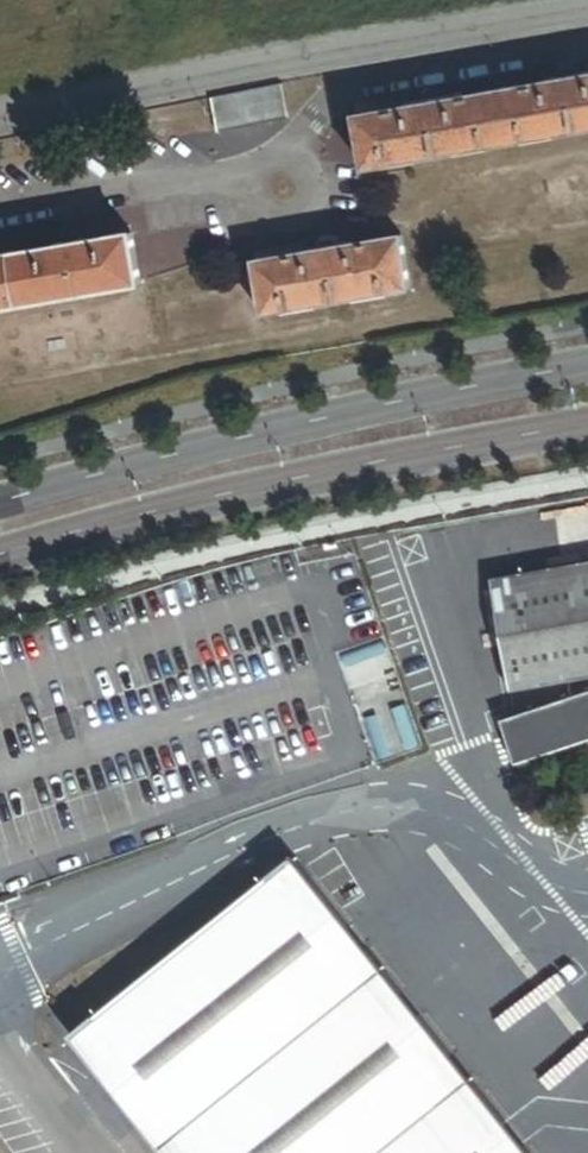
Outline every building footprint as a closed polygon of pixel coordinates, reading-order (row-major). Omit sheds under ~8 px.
[(357,115),(366,168),(388,164),(389,167),(418,162),(418,159),(459,152),(459,155),(491,150),(490,147),(528,140),(529,143),(559,137),(559,135),(587,130),(587,73),(578,75),(577,71),(561,74),(561,78),(547,80),(547,82),(452,99),(452,97),(438,99),(437,95),(420,98),(421,102),(407,104),(407,107),(357,115)] [(288,120),(282,86),(212,97),(218,131),(288,120)] [(140,283),(131,234),(88,241),(87,238),(51,244),(52,247),(0,256),(0,308),(140,283)] [(305,254),(255,262),(264,315),(286,311),(286,314),(316,309),(316,307),(357,300),(357,303),(388,298),(387,296),(409,292),(400,239),(351,247),(351,244),(336,247),(336,243),(319,246),(319,249),(305,252),(305,254)] [(496,575),(515,688),(587,675),(587,559),(496,575)] [(502,718),(517,761),(587,737),(587,689),(502,718)] [(296,855),(74,1033),(170,1152),(534,1152),(296,855)]
